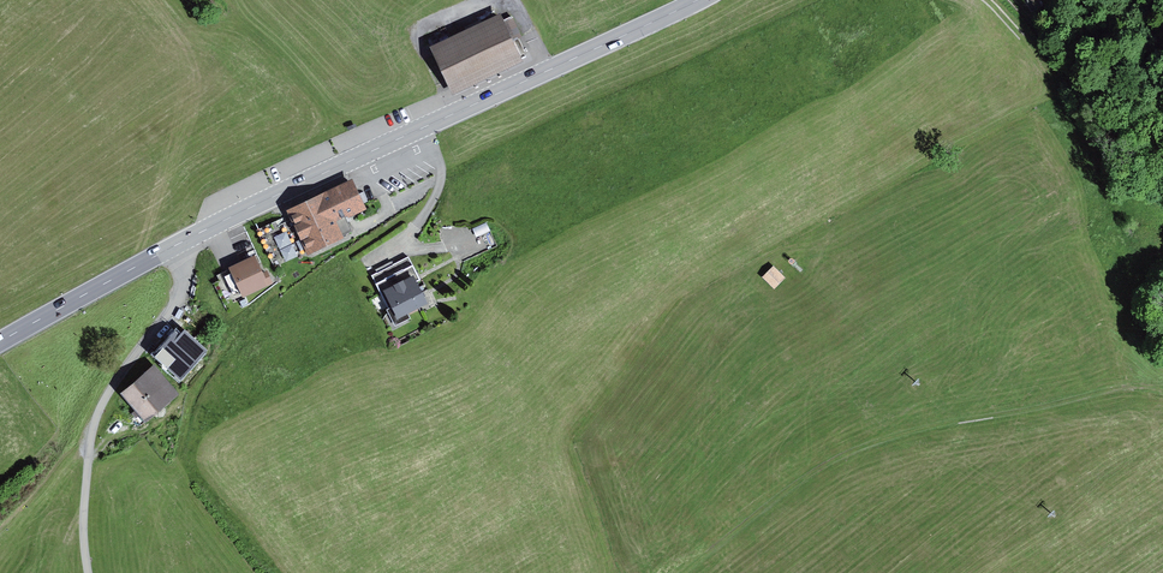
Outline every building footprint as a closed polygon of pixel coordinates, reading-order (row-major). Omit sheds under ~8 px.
[(431,49),(453,97),(523,64),(501,17),(431,49)] [(362,211),(350,184),(284,214),(304,258),(354,236),(346,218),(362,211)] [(290,229),(277,234),(288,259),(300,254),(290,229)] [(253,253),(225,268),(240,296),(268,281),(253,253)] [(412,258),(374,276),(396,323),(434,305),(412,258)] [(788,279),(773,265),(760,279),(774,293),(788,279)] [(204,347),(182,327),(158,355),(180,374),(204,347)] [(178,394),(154,369),(124,398),(148,423),(178,394)]
